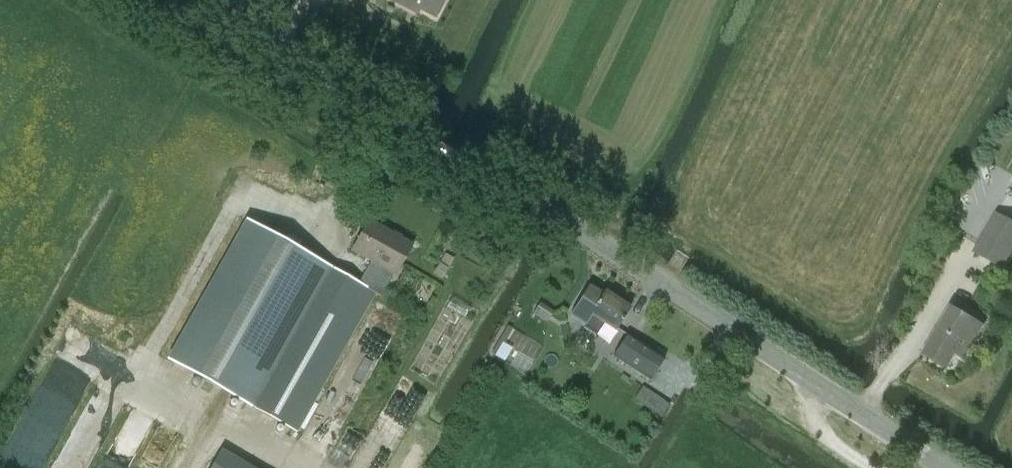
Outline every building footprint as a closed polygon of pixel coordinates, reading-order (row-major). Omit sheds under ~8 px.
[(410,8),(413,4),(435,15),(443,0),(395,0),(410,8)] [(1011,249),(1011,223),(997,214),(975,252),(1001,267),(1011,249)] [(369,219),(352,250),(371,261),(358,283),(374,292),(381,296),(393,273),(395,274),(412,244),(369,219)] [(249,222),(171,361),(241,400),(296,431),(374,292),(358,283),(320,262),(249,222)] [(445,253),(435,273),(443,278),(454,258),(445,253)] [(588,287),(571,314),(586,324),(584,327),(596,335),(604,322),(616,330),(630,309),(604,292),(601,295),(588,287)] [(532,312),(546,321),(552,311),(539,302),(532,312)] [(967,352),(982,326),(951,308),(924,354),(947,367),(959,347),(967,352)] [(663,357),(627,334),(614,355),(649,378),(663,357)] [(641,385),(633,398),(659,415),(668,402),(641,385)] [(221,450),(211,467),(253,467),(221,450)]
